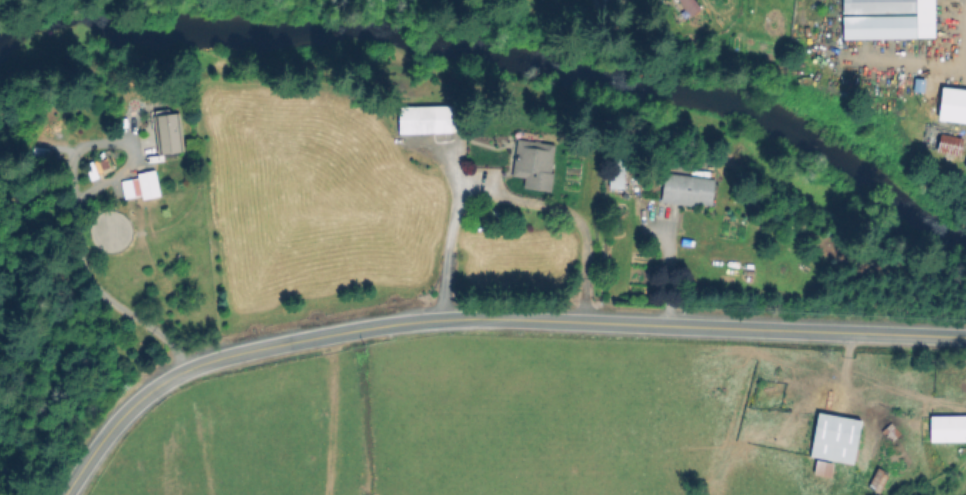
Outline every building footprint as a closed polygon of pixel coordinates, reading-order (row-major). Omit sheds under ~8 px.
[(612,0),(593,0),(595,11),(613,7),(612,0)] [(693,0),(677,0),(689,17),(699,9),(693,0)] [(835,35),(933,35),(933,0),(835,0),(835,35)] [(938,84),(965,86),(965,119),(936,117),(938,84)] [(455,106),(455,126),(463,126),(463,132),(401,134),(400,107),(455,106)] [(170,109),(171,114),(180,113),(185,152),(159,155),(155,124),(147,125),(147,118),(157,117),(156,111),(170,109)] [(106,121),(104,134),(98,133),(101,119),(106,121)] [(938,148),(963,153),(965,140),(965,131),(943,125),(938,148)] [(539,134),(538,143),(556,145),(551,191),(525,188),(526,177),(514,176),(518,139),(524,139),(525,133),(539,134)] [(625,157),(624,189),(611,188),(612,157),(625,157)] [(161,196),(144,199),(139,173),(156,170),(161,196)] [(717,178),(713,208),(660,202),(663,172),(717,178)] [(862,420),(854,464),(834,461),(832,477),(815,474),(818,457),(812,456),(819,413),(862,420)] [(932,416),(965,416),(965,441),(932,441),(932,416)] [(894,443),(891,458),(876,456),(879,440),(894,443)] [(889,472),(880,493),(869,488),(878,468),(889,472)]
